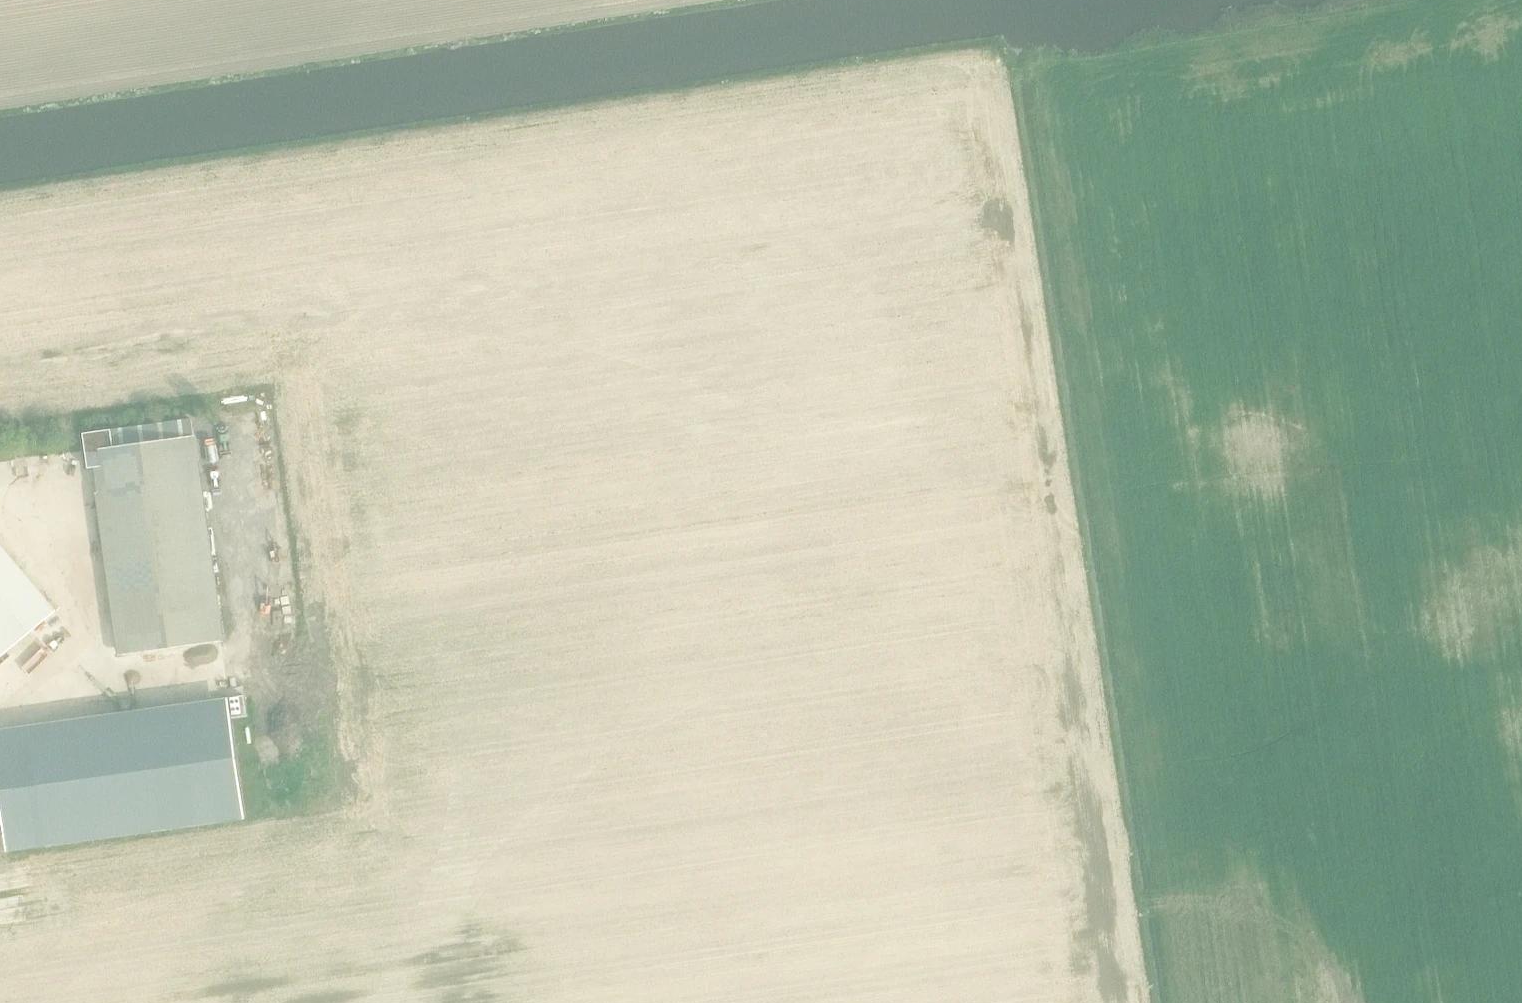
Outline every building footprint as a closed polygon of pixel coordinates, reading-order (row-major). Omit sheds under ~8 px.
[(92,453),(120,652),(220,639),(192,439),(92,453)] [(55,611),(0,546),(0,657),(55,611)] [(245,819),(230,718),(246,716),(243,695),(218,699),(221,719),(30,746),(47,845),(245,819)]
